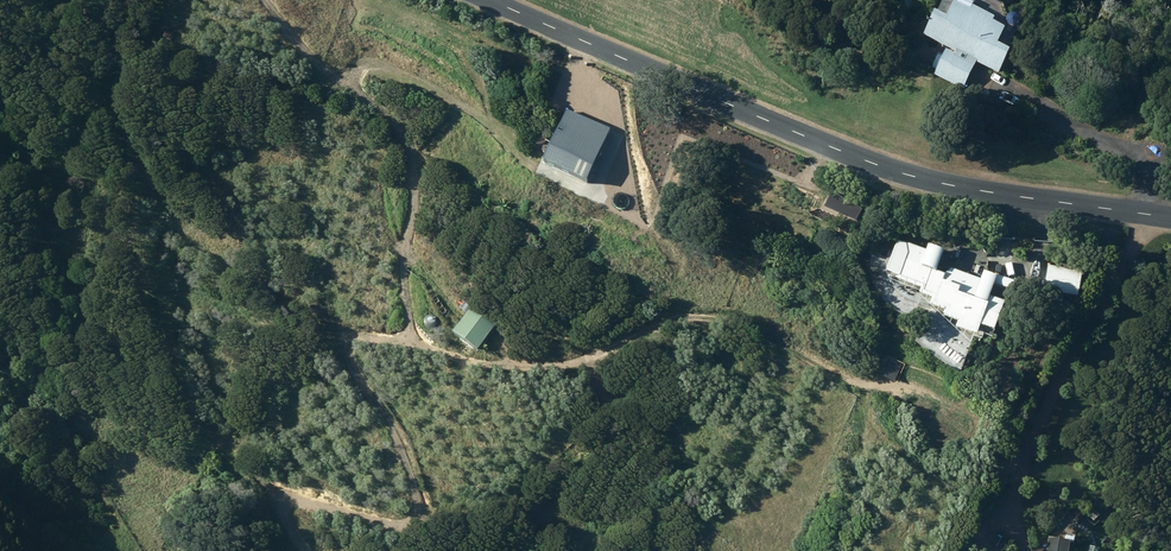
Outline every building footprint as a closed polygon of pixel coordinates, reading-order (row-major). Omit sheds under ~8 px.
[(969,25),(952,16),(945,30),(932,23),(924,40),(1000,78),(1008,61),(996,55),(1003,41),(991,35),(993,31),(971,21),(969,25)] [(975,69),(946,54),(936,73),(965,88),(975,69)] [(549,156),(591,178),(611,128),(570,107),(549,156)] [(805,205),(817,211),(820,205),(808,199),(805,205)] [(856,210),(854,215),(861,219),(864,213),(856,210)] [(994,327),(1005,299),(989,293),(994,281),(1024,292),(1028,284),(983,267),(980,277),(951,266),(945,272),(935,269),(943,247),(927,241),(924,247),(906,240),(908,251),(904,260),(900,258),(895,274),(920,284),(919,289),(932,294),(929,301),(935,303),(936,302),(945,305),(944,311),(959,316),(956,324),(977,332),(981,322),(994,327)] [(1044,289),(1077,294),(1081,269),(1047,264),(1044,289)] [(456,303),(463,309),(467,303),(461,297),(456,303)] [(475,302),(456,329),(481,347),(500,319),(475,302)] [(499,328),(504,334),(508,330),(503,324),(499,328)] [(1017,344),(1024,347),(1026,341),(1019,338),(1017,344)] [(1087,511),(1094,518),(1099,512),(1092,505),(1087,511)] [(1045,550),(1068,550),(1070,538),(1048,534),(1045,550)]
